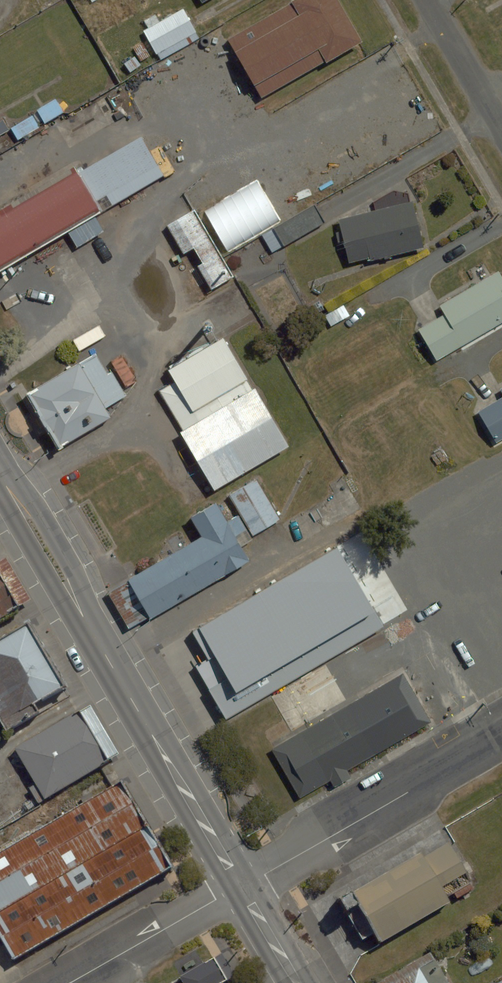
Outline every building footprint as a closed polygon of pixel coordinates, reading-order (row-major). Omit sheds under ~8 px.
[(226,41),(261,103),(360,46),(334,0),(298,0),(226,41)] [(143,22),(146,27),(138,32),(156,62),(201,35),(183,5),(157,20),(154,15),(143,22)] [(54,97),(37,109),(47,124),(64,112),(54,97)] [(43,128),(33,110),(8,125),(18,143),(43,128)] [(148,193),(124,152),(0,225),(0,280),(148,193)] [(414,204),(338,221),(349,269),(425,252),(414,204)] [(164,225),(182,257),(192,251),(214,289),(237,276),(196,206),(164,225)] [(311,207),(274,230),(286,248),(322,225),(311,207)] [(411,302),(420,319),(411,324),(432,363),(501,326),(501,280),(498,272),(490,276),(484,263),(467,272),(470,279),(435,298),(432,291),(411,302)] [(209,349),(140,390),(207,503),(276,462),(209,349)] [(81,368),(18,405),(51,461),(114,424),(81,368)] [(467,384),(476,399),(469,403),(492,443),(501,437),(501,375),(497,378),(492,369),(467,384)] [(187,548),(93,604),(120,649),(239,579),(228,560),(262,539),(235,495),(176,530),(187,548)] [(206,619),(163,645),(212,728),(377,630),(341,569),(219,641),(206,619)] [(0,613),(0,633),(9,628),(0,613)] [(11,639),(0,646),(0,738),(52,707),(11,639)] [(382,690),(256,764),(286,815),(413,741),(382,690)] [(63,727),(0,765),(0,784),(23,823),(95,781),(63,727)] [(108,801),(0,865),(0,969),(2,973),(157,882),(108,801)] [(454,905),(424,854),(335,907),(365,958),(454,905)] [(436,955),(384,982),(452,982),(436,955)] [(179,976),(183,982),(225,982),(226,982),(213,958),(179,976)]
